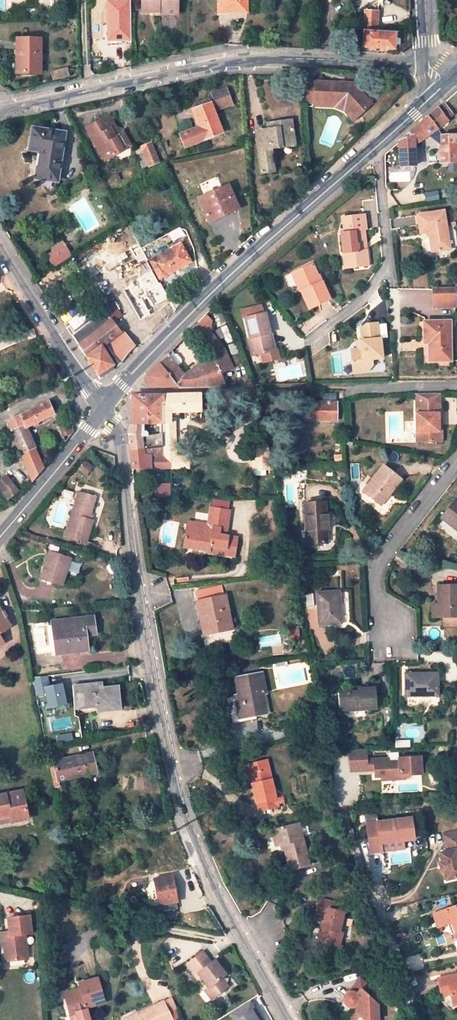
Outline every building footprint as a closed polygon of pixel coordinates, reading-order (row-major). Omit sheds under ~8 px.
[(141,12),(160,12),(160,10),(177,10),(177,0),(141,0),(141,12)] [(219,11),(229,10),(229,12),(241,12),(241,9),(246,8),(246,0),(219,0),(219,11)] [(92,11),(93,37),(110,37),(109,22),(112,22),(112,11),(92,11)] [(365,12),(363,48),(393,49),(394,35),(375,33),(376,13),(365,12)] [(17,38),(17,72),(40,73),(41,39),(17,38)] [(52,72),(53,78),(68,75),(67,69),(52,72)] [(305,82),(304,103),(313,104),(313,102),(335,103),(347,108),(356,117),(370,104),(352,84),(305,82)] [(216,102),(193,111),(200,127),(185,133),(189,144),(221,132),(213,110),(230,103),(226,91),(214,95),(216,102)] [(345,111),(353,120),(356,117),(347,108),(335,103),(313,102),(313,104),(313,105),(332,107),(345,111)] [(448,120),(455,115),(445,102),(438,108),(448,120)] [(400,167),(415,165),(414,145),(448,120),(438,108),(418,125),(409,133),(412,136),(398,142),(400,158),(400,165),(400,167)] [(116,135),(112,128),(115,126),(110,115),(88,128),(106,159),(131,144),(124,131),(120,133),(116,135)] [(255,132),(261,172),(274,170),(272,155),(271,148),(274,147),(283,146),(282,140),(294,138),(292,120),(277,122),(278,129),(267,130),(255,132)] [(32,128),(29,150),(39,152),(36,178),(57,181),(65,134),(32,128)] [(181,135),(185,146),(189,144),(185,133),(181,135)] [(441,135),(442,147),(440,147),(440,163),(456,162),(456,135),(441,135)] [(142,147),(148,165),(158,160),(151,143),(142,147)] [(136,150),(143,167),(148,165),(142,147),(136,150)] [(408,170),(390,170),(390,181),(408,181),(408,170)] [(198,199),(208,222),(218,217),(216,213),(236,204),(228,185),(198,199)] [(218,217),(238,209),(236,204),(216,213),(218,217)] [(450,249),(443,211),(418,215),(421,233),(429,232),(433,251),(450,249)] [(184,223),(190,236),(195,234),(189,220),(184,223)] [(369,251),(368,242),(370,242),(368,222),(350,224),(351,231),(347,231),(348,239),(344,240),(346,259),(350,259),(351,270),(357,270),(357,273),(371,272),(369,257),(366,257),(365,252),(369,251)] [(196,251),(190,240),(150,262),(159,278),(190,262),(187,256),(196,251)] [(63,243),(54,248),(56,250),(58,254),(50,259),(54,267),(71,257),(63,243)] [(56,250),(47,255),(50,259),(58,254),(56,250)] [(346,259),(348,274),(357,273),(357,270),(351,270),(350,259),(346,259)] [(298,290),(309,315),(333,306),(324,283),(322,284),(314,264),(295,271),(302,289),(298,290)] [(295,271),(292,273),(298,290),(302,289),(295,271)] [(154,276),(136,290),(150,308),(158,302),(167,295),(154,276)] [(434,289),(434,307),(455,306),(454,289),(434,289)] [(110,299),(101,305),(106,315),(89,327),(88,326),(72,336),(96,375),(112,365),(104,352),(101,347),(104,345),(120,332),(113,323),(121,317),(110,299)] [(247,321),(254,357),(263,356),(274,354),(267,317),(265,318),(263,310),(243,314),(244,322),(247,321)] [(184,376),(167,353),(156,364),(145,376),(148,388),(226,385),(220,373),(232,367),(223,348),(206,330),(208,328),(210,322),(203,315),(189,330),(213,356),(184,376)] [(450,321),(424,321),(424,343),(428,343),(429,360),(451,360),(450,321)] [(382,358),(380,338),(378,323),(368,324),(362,328),(364,342),(362,342),(363,349),(358,349),(352,350),(354,363),(355,363),(356,372),(368,371),(373,366),(373,359),(382,358)] [(265,365),(283,362),(281,352),(274,354),(263,356),(265,365)] [(424,394),(425,404),(416,404),(417,441),(439,441),(439,422),(439,414),(440,414),(440,393),(424,394)] [(170,412),(201,412),(201,394),(177,395),(163,395),(164,424),(164,447),(173,446),(173,424),(171,424),(170,412)] [(424,394),(416,394),(416,404),(425,404),(424,394)] [(137,396),(131,396),(131,425),(141,425),(147,424),(147,395),(137,396)] [(163,395),(147,395),(147,424),(153,424),(158,424),(164,424),(163,395)] [(48,402),(6,422),(32,482),(43,468),(25,428),(53,415),(48,402)] [(336,402),(295,402),(295,419),(336,420),(336,402)] [(164,447),(164,424),(158,424),(158,431),(158,435),(143,437),(129,433),(130,451),(164,447)] [(129,433),(143,437),(141,425),(131,425),(129,431),(129,433)] [(92,441),(102,449),(111,437),(102,429),(92,441)] [(246,449),(251,472),(270,467),(265,445),(246,449)] [(164,447),(130,451),(132,469),(164,469),(164,460),(164,447)] [(87,460),(79,469),(87,476),(95,467),(87,460)] [(164,469),(187,468),(187,460),(164,460),(164,469)] [(383,465),(363,491),(380,505),(400,479),(383,465)] [(1,492),(7,502),(12,498),(11,497),(17,493),(12,485),(1,492)] [(157,491),(157,498),(169,498),(169,490),(157,491)] [(78,492),(65,535),(86,542),(93,521),(89,519),(90,515),(95,497),(78,492)] [(441,518),(456,531),(456,501),(455,500),(441,518)] [(304,503),(306,543),(327,542),(326,529),(329,529),(328,512),(325,512),(325,502),(304,503)] [(187,522),(184,547),(209,550),(208,552),(234,557),(237,538),(221,536),(218,532),(219,529),(217,528),(219,517),(216,516),(217,509),(210,508),(208,525),(187,522)] [(225,536),(229,511),(217,509),(216,516),(219,517),(217,528),(219,529),(218,532),(221,536),(225,536)] [(48,556),(41,579),(62,586),(70,558),(54,554),(53,557),(48,556)] [(438,586),(438,602),(438,616),(443,616),(456,616),(456,585),(438,586)] [(338,591),(316,593),(319,624),(341,623),(338,591)] [(206,619),(209,634),(232,629),(225,595),(196,601),(199,612),(204,611),(206,619)] [(9,627),(0,612),(0,633),(9,627)] [(33,625),(37,654),(87,647),(86,637),(95,635),(93,616),(33,625)] [(444,626),(456,626),(456,616),(443,616),(444,626)] [(200,620),(203,635),(209,634),(206,619),(200,620)] [(298,631),(290,631),(291,641),(299,640),(298,631)] [(229,697),(233,722),(257,719),(257,717),(270,714),(263,673),(235,677),(238,695),(229,697)] [(437,673),(405,673),(406,696),(437,695),(437,673)] [(45,695),(47,709),(66,707),(63,684),(50,685),(49,675),(33,677),(36,696),(45,695)] [(76,696),(77,708),(96,706),(96,710),(120,708),(118,687),(101,689),(96,689),(95,684),(79,686),(80,695),(76,696)] [(375,688),(358,688),(358,691),(338,692),(339,711),(377,709),(375,688)] [(77,708),(78,715),(96,710),(96,706),(77,708)] [(309,716),(312,731),(327,727),(324,713),(309,716)] [(47,750),(50,763),(53,762),(61,761),(58,747),(47,750)] [(365,748),(348,749),(349,770),(358,770),(358,757),(365,756),(365,748)] [(53,762),(57,782),(96,772),(92,754),(61,761),(53,762)] [(365,758),(365,756),(358,757),(358,770),(373,769),(373,758),(365,758)] [(387,757),(373,758),(373,769),(374,776),(379,776),(388,775),(392,779),(404,778),(408,774),(420,774),(419,756),(397,757),(398,761),(387,761),(387,757)] [(253,785),(259,810),(284,805),(282,797),(276,798),(267,760),(247,765),(252,785),(253,785)] [(243,766),(248,786),(252,785),(247,765),(243,766)] [(56,800),(64,798),(62,787),(54,789),(56,800)] [(0,796),(0,817),(9,815),(10,822),(15,822),(18,822),(23,820),(26,818),(27,818),(22,792),(0,796)] [(365,821),(370,852),(382,851),(381,844),(402,841),(413,840),(410,818),(377,822),(376,813),(358,816),(359,822),(365,821)] [(10,822),(9,815),(0,817),(0,824),(10,822)] [(298,823),(272,830),(276,846),(280,845),(283,844),(289,870),(308,865),(298,823)] [(443,834),(447,851),(439,853),(441,862),(439,862),(441,871),(443,870),(445,879),(456,877),(456,851),(456,849),(456,831),(443,834)] [(382,851),(403,848),(402,841),(381,844),(382,851)] [(154,880),(159,906),(177,903),(172,876),(154,880)] [(79,895),(78,905),(90,906),(91,898),(91,895),(79,895)] [(323,916),(317,942),(339,946),(342,932),(339,932),(345,904),(318,899),(315,914),(323,916)] [(436,912),(440,926),(451,922),(454,933),(456,932),(456,905),(436,912)] [(436,912),(432,914),(437,927),(440,926),(436,912)] [(4,947),(6,961),(27,959),(25,934),(31,933),(29,917),(8,919),(9,931),(9,934),(3,935),(4,947)] [(202,952),(185,964),(196,979),(199,976),(207,987),(215,997),(228,987),(222,979),(226,976),(214,959),(210,963),(208,965),(206,962),(208,960),(202,952)] [(440,992),(449,990),(450,995),(452,1005),(456,1004),(456,974),(437,978),(440,992)] [(64,994),(70,1015),(76,1014),(78,1019),(89,1019),(86,1008),(104,1003),(97,978),(79,984),(80,989),(64,994)] [(360,981),(349,992),(346,995),(345,996),(345,1000),(345,1002),(346,1004),(348,1006),(351,1008),(358,1008),(358,1014),(356,1014),(354,1015),(352,1017),(351,1019),(374,1019),(378,1019),(378,1006),(367,995),(371,990),(360,981)] [(203,990),(210,1001),(215,997),(207,987),(203,990)] [(169,996),(162,1000),(172,1019),(179,1016),(169,996)] [(121,1019),(170,1019),(172,1019),(162,1000),(121,1019)] [(228,1013),(232,1019),(260,1019),(249,1001),(228,1013)]
